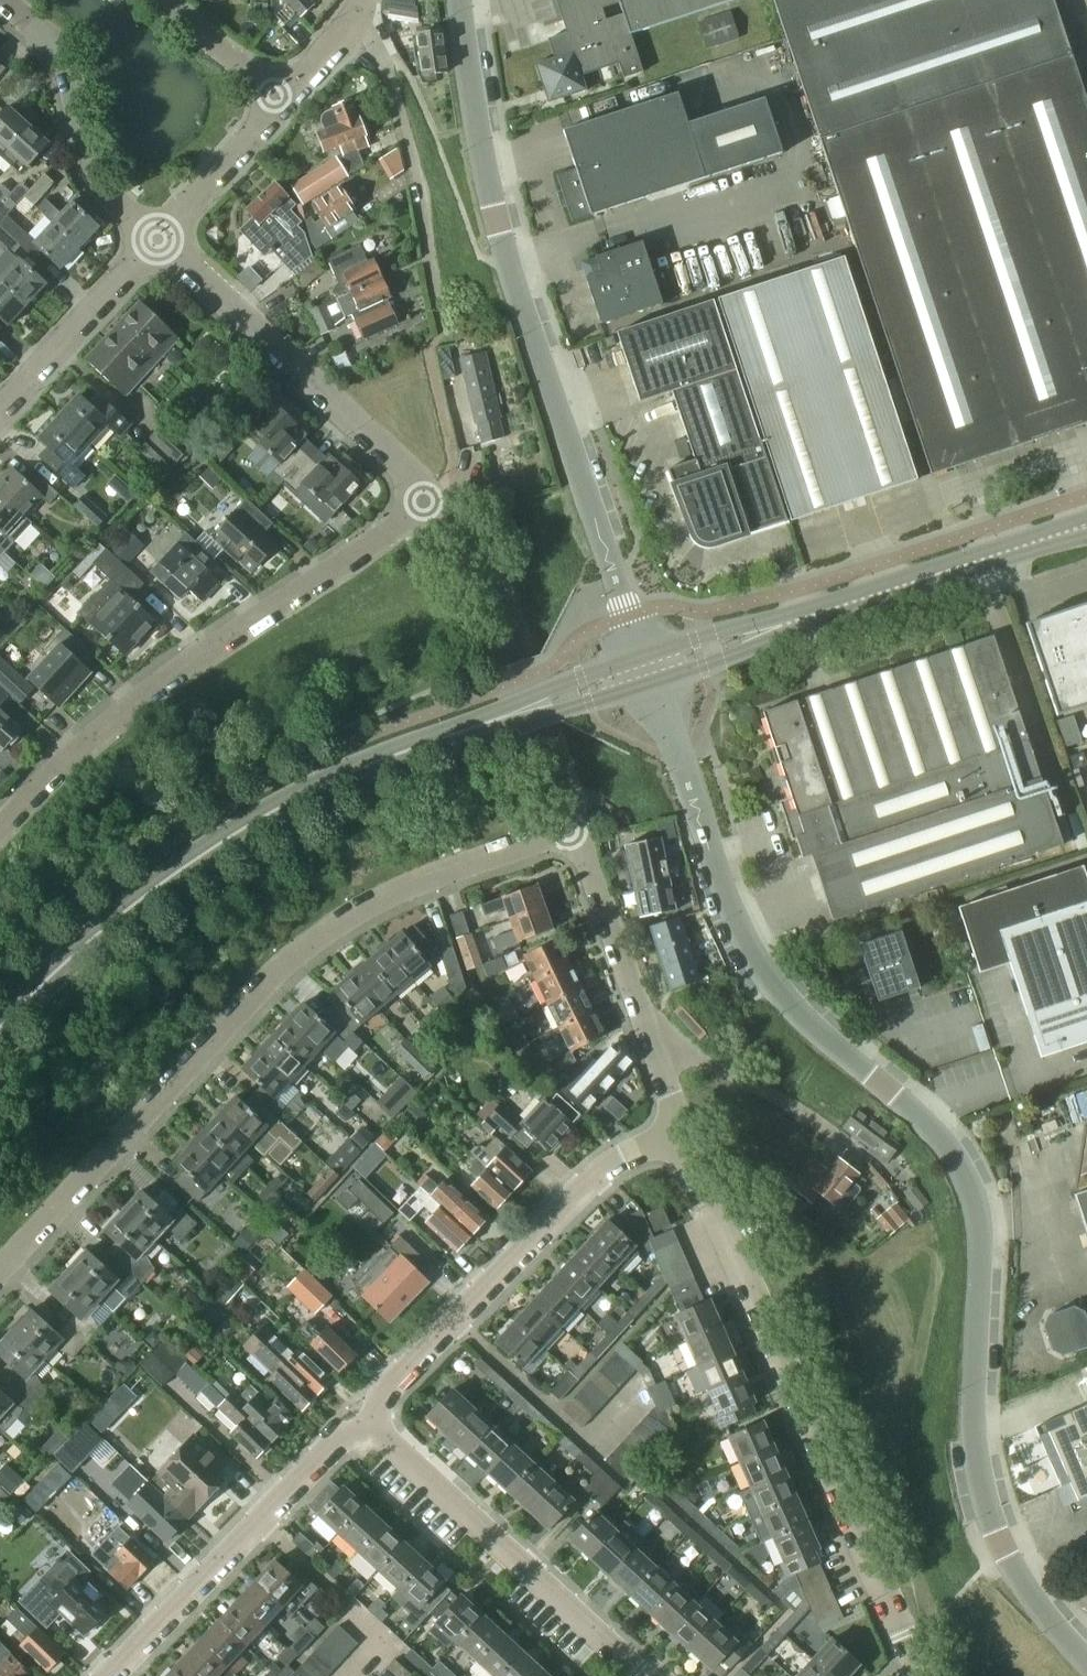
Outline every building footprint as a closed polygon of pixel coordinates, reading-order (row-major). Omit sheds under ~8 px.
[(295,13),(300,18),(313,4),(309,0),(282,0),(295,13)] [(416,0),(382,0),(381,10),(390,11),(389,13),(417,17),(416,0)] [(566,34),(549,40),(555,59),(535,65),(547,104),(587,90),(581,72),(617,60),(623,79),(643,72),(630,34),(738,0),(555,0),(566,34)] [(930,475),(1086,423),(1086,105),(1052,0),(773,0),(930,475)] [(730,12),(697,22),(705,49),(739,39),(730,12)] [(446,73),(443,34),(418,36),(422,75),(446,73)] [(558,176),(572,222),(783,153),(765,99),(688,124),(678,94),(563,131),(576,170),(558,176)] [(336,110),(337,112),(328,115),(324,118),(323,123),(326,132),(319,134),(325,153),(341,148),(345,158),(370,149),(367,138),(368,138),(361,120),(360,120),(354,104),(336,110)] [(27,125),(7,107),(0,114),(0,155),(27,125)] [(0,155),(0,157),(19,174),(47,143),(27,125),(0,155)] [(302,205),(347,176),(336,160),(300,184),(302,186),(294,192),(302,205)] [(43,175),(29,190),(23,196),(31,205),(52,183),(43,175)] [(23,196),(29,190),(20,182),(10,193),(0,184),(0,209),(6,215),(19,201),(23,196)] [(275,253),(293,273),(313,258),(305,235),(299,229),(304,224),(292,212),(298,206),(277,184),(248,211),(255,219),(241,232),(265,259),(271,253),(273,255),(275,253)] [(314,223),(307,228),(311,242),(316,250),(333,240),(359,223),(353,214),(357,211),(342,188),(315,205),(323,218),(314,223)] [(46,200),(37,209),(51,223),(78,247),(96,227),(70,202),(60,213),(46,200)] [(6,215),(0,222),(0,228),(19,245),(20,245),(34,258),(41,252),(58,268),(78,247),(51,223),(33,242),(6,215)] [(0,259),(0,281),(25,304),(44,283),(18,258),(16,260),(11,254),(19,245),(0,228),(0,246),(7,252),(0,259)] [(590,267),(582,270),(600,325),(660,305),(640,243),(587,260),(590,267)] [(339,300),(385,280),(377,262),(371,264),(363,247),(331,261),(343,289),(335,292),(339,300)] [(717,299),(790,521),(916,480),(843,257),(717,299)] [(295,279),(304,291),(326,273),(317,262),(295,279)] [(339,300),(325,306),(324,304),(309,310),(320,334),(335,328),(332,322),(345,316),(347,319),(393,298),(385,280),(339,300)] [(25,304),(0,281),(0,319),(6,325),(25,304)] [(712,543),(713,545),(786,520),(712,301),(616,333),(639,402),(671,392),(694,458),(666,468),(691,535),(693,534),(695,537),(698,540),(699,541),(703,543),(705,544),(712,543)] [(140,303),(114,331),(153,368),(177,342),(169,334),(170,332),(140,303)] [(471,325),(453,329),(456,341),(474,336),(471,325)] [(153,368),(114,331),(88,358),(126,395),(153,368)] [(605,339),(607,347),(608,347),(614,345),(615,345),(612,337),(605,339)] [(497,416),(482,354),(459,360),(474,424),(477,423),(482,444),(501,438),(496,417),(497,416)] [(78,396),(59,417),(90,445),(108,425),(121,437),(130,427),(100,398),(91,408),(78,396)] [(272,471),(283,482),(307,456),(297,447),(308,435),(275,404),(248,433),(280,462),(272,471)] [(90,445),(59,417),(39,439),(51,450),(43,460),(73,488),(83,478),(71,466),(90,445)] [(167,420),(150,439),(173,460),(177,464),(193,446),(167,420)] [(170,471),(177,464),(173,460),(150,439),(141,449),(164,470),(166,467),(170,471)] [(226,443),(212,458),(219,465),(233,449),(226,443)] [(307,456),(283,482),(294,492),(302,482),(335,513),(361,485),(328,454),(317,466),(307,456)] [(0,481),(0,495),(24,517),(41,499),(48,506),(58,495),(38,476),(29,486),(11,469),(0,481)] [(129,488),(121,496),(128,503),(136,494),(129,488)] [(4,553),(31,524),(24,517),(0,495),(0,550),(4,553)] [(75,506),(97,527),(106,517),(84,496),(75,506)] [(222,549),(249,575),(260,563),(259,562),(274,546),(262,534),(272,523),(244,498),(215,531),(228,543),(222,549)] [(125,528),(107,548),(126,565),(144,545),(125,528)] [(187,589),(201,602),(219,582),(205,569),(214,559),(185,533),(157,562),(172,575),(163,585),(178,599),(187,589)] [(313,537),(305,546),(314,555),(322,546),(313,537)] [(112,637),(128,652),(157,622),(123,591),(136,577),(106,548),(92,563),(109,579),(78,613),(109,642),(112,637)] [(44,568),(36,577),(45,586),(54,576),(44,568)] [(1029,623),(1059,713),(1086,703),(1086,604),(1029,623)] [(26,680),(58,709),(90,674),(83,668),(93,657),(63,629),(41,653),(47,658),(26,680)] [(798,846),(1037,767),(1028,740),(993,634),(763,711),(790,796),(778,800),(791,839),(795,838),(798,846)] [(0,687),(0,707),(10,697),(0,687)] [(21,730),(0,710),(0,752),(21,730)] [(1074,714),(1058,720),(1067,746),(1083,740),(1074,714)] [(1071,755),(1075,767),(1086,764),(1086,761),(1083,751),(1071,755)] [(1037,767),(798,846),(802,857),(810,854),(832,919),(1063,843),(1037,767)] [(634,889),(670,883),(661,837),(625,845),(634,889)] [(957,905),(979,971),(1009,961),(1012,960),(1044,1054),(1086,1040),(1086,879),(1082,864),(957,905)] [(670,883),(634,889),(635,890),(640,918),(675,910),(674,903),(670,883)] [(509,919),(545,907),(537,885),(480,905),(484,916),(505,908),(509,919)] [(552,929),(545,907),(509,919),(513,929),(491,937),(495,949),(552,929)] [(457,938),(470,934),(463,911),(450,916),(457,938)] [(651,926),(670,987),(697,979),(678,918),(651,926)] [(429,929),(427,930),(421,935),(413,925),(403,933),(401,932),(384,946),(390,953),(413,979),(430,965),(423,958),(438,946),(433,931),(432,930),(430,929),(429,929)] [(858,943),(872,983),(872,985),(873,985),(876,993),(884,997),(892,994),(893,995),(919,986),(900,929),(858,943)] [(535,980),(569,963),(557,939),(523,956),(535,980)] [(384,946),(367,961),(395,994),(413,979),(390,953),(384,946)] [(451,946),(438,951),(447,980),(461,976),(451,946)] [(367,961),(350,975),(360,987),(379,1008),(395,994),(367,961)] [(535,980),(546,1003),(580,987),(569,963),(535,980)] [(341,1000),(330,1013),(351,1033),(360,1023),(379,1008),(360,987),(350,975),(333,990),(341,1000)] [(442,986),(429,997),(442,1012),(442,1013),(465,989),(461,976),(447,980),(451,985),(446,989),(442,986)] [(546,1003),(557,1028),(592,1011),(580,987),(546,1003)] [(688,1001),(676,1013),(698,1037),(711,1024),(688,1001)] [(496,1002),(484,1007),(493,1029),(506,1023),(496,1002)] [(304,1003),(288,1021),(319,1049),(334,1063),(349,1047),(353,1050),(361,1042),(351,1033),(330,1013),(323,1021),(304,1003)] [(603,1036),(592,1011),(557,1028),(569,1052),(571,1051),(603,1036)] [(428,1013),(420,1022),(427,1029),(436,1020),(428,1013)] [(288,1021),(273,1037),(304,1066),(319,1049),(288,1021)] [(420,1036),(427,1029),(420,1022),(412,1030),(420,1036)] [(513,1048),(525,1043),(517,1025),(505,1031),(513,1048)] [(273,1037),(258,1054),(289,1082),(304,1066),(273,1037)] [(406,1039),(396,1049),(425,1079),(435,1069),(406,1039)] [(533,1059),(525,1043),(513,1048),(521,1065),(533,1059)] [(560,1091),(565,1096),(583,1112),(632,1059),(614,1043),(596,1062),(591,1058),(560,1091)] [(569,1052),(546,1063),(552,1073),(576,1062),(571,1051),(569,1052)] [(261,1088),(254,1096),(276,1117),(298,1091),(289,1082),(258,1054),(243,1071),(261,1088)] [(418,1092),(408,1082),(383,1108),(394,1118),(418,1092)] [(353,1093),(344,1104),(351,1111),(361,1100),(353,1093)] [(556,1093),(549,1101),(545,1097),(520,1123),(499,1105),(489,1116),(499,1125),(498,1125),(512,1137),(522,1126),(530,1133),(548,1150),(580,1116),(556,1093)] [(252,1143),(260,1134),(270,1143),(286,1126),(275,1117),(276,1117),(254,1096),(246,1105),(236,1097),(220,1114),(252,1143)] [(351,1111),(344,1104),(335,1113),(343,1120),(351,1111)] [(415,1104),(404,1116),(415,1127),(427,1114),(415,1104)] [(866,1150),(885,1163),(896,1149),(896,1148),(896,1147),(896,1145),(895,1143),(889,1138),(892,1134),(858,1109),(844,1127),(870,1146),(866,1150)] [(1016,1128),(1029,1124),(1024,1112),(1012,1116),(1016,1128)] [(220,1114),(205,1130),(247,1168),(254,1160),(245,1151),(252,1143),(220,1114)] [(491,1134),(498,1125),(499,1125),(489,1116),(481,1125),(491,1134)] [(362,1125),(350,1138),(362,1149),(375,1136),(362,1125)] [(205,1130),(191,1146),(222,1176),(223,1175),(233,1184),(247,1168),(205,1130)] [(387,1130),(375,1143),(385,1152),(397,1139),(387,1130)] [(477,1160),(511,1190),(529,1170),(493,1137),(483,1148),(481,1146),(473,1147),(468,1152),(477,1160)] [(347,1139),(326,1162),(339,1174),(361,1151),(347,1139)] [(222,1176),(191,1146),(175,1163),(185,1172),(177,1182),(199,1202),(222,1176)] [(853,1181),(855,1177),(858,1174),(838,1158),(828,1169),(816,1160),(793,1188),(811,1203),(820,1192),(834,1204),(841,1209),(844,1209),(860,1188),(860,1187),(853,1181)] [(362,1159),(354,1167),(366,1178),(373,1170),(362,1159)] [(495,1208),(511,1190),(477,1160),(468,1170),(477,1179),(470,1186),(495,1208)] [(331,1168),(325,1175),(333,1183),(339,1175),(331,1168)] [(275,1176),(266,1186),(274,1193),(283,1183),(275,1176)] [(347,1188),(336,1199),(348,1210),(357,1199),(370,1211),(360,1222),(372,1234),(383,1223),(383,1224),(394,1213),(359,1179),(349,1189),(347,1188)] [(428,1180),(419,1189),(469,1235),(485,1219),(443,1180),(436,1188),(428,1180)] [(274,1193),(266,1186),(257,1196),(265,1203),(274,1193)] [(915,1188),(906,1196),(918,1211),(927,1204),(915,1188)] [(1074,1192),(1086,1233),(1086,1188),(1074,1192)] [(454,1252),(469,1235),(419,1189),(398,1212),(409,1222),(422,1207),(431,1215),(423,1224),(454,1252)] [(123,1211),(155,1240),(166,1228),(184,1237),(197,1222),(177,1205),(168,1214),(142,1190),(123,1211)] [(897,1203),(882,1215),(875,1206),(870,1210),(877,1219),(889,1235),(909,1219),(897,1203)] [(659,1207),(643,1214),(647,1222),(651,1234),(667,1227),(659,1207)] [(641,1209),(625,1216),(631,1230),(647,1222),(643,1214),(641,1209)] [(145,1251),(155,1240),(123,1211),(105,1231),(131,1255),(122,1265),(142,1283),(155,1269),(145,1251)] [(614,1267),(615,1266),(623,1272),(638,1255),(633,1246),(606,1221),(587,1242),(614,1267)] [(651,1253),(675,1243),(669,1231),(646,1241),(651,1253)] [(388,1249),(353,1284),(364,1294),(363,1296),(374,1307),(372,1308),(376,1312),(378,1310),(388,1321),(425,1283),(414,1272),(424,1262),(399,1237),(388,1249)] [(587,1242),(568,1262),(595,1287),(614,1267),(587,1242)] [(651,1253),(656,1265),(680,1255),(675,1243),(651,1253)] [(87,1250),(68,1271),(100,1300),(111,1289),(129,1297),(142,1283),(122,1265),(113,1274),(87,1250)] [(656,1265),(660,1275),(662,1278),(685,1267),(680,1255),(656,1265)] [(568,1262),(550,1282),(577,1307),(595,1287),(568,1262)] [(690,1279),(685,1267),(662,1278),(664,1284),(667,1289),(690,1279)] [(75,1315),(67,1324),(87,1343),(100,1328),(90,1312),(100,1300),(68,1271),(50,1291),(75,1315)] [(230,1271),(210,1292),(224,1305),(244,1284),(230,1271)] [(660,1275),(643,1294),(650,1300),(664,1284),(662,1278),(660,1275)] [(696,1291),(690,1279),(667,1289),(672,1301),(696,1291)] [(550,1282),(531,1302),(558,1328),(577,1307),(550,1282)] [(684,1342),(718,1326),(707,1301),(701,1304),(696,1291),(672,1301),(678,1314),(672,1316),(684,1342)] [(626,1312),(625,1314),(631,1320),(650,1300),(643,1294),(635,1302),(630,1297),(621,1307),(626,1312)] [(209,1297),(193,1314),(206,1326),(222,1309),(209,1297)] [(531,1302),(512,1323),(540,1348),(541,1346),(558,1328),(531,1302)] [(1062,1353),(1086,1345),(1086,1319),(1084,1310),(1073,1304),(1049,1312),(1043,1323),(1051,1347),(1062,1353)] [(33,1311),(14,1331),(46,1360),(57,1348),(74,1357),(87,1343),(67,1324),(58,1334),(33,1311)] [(608,1333),(606,1334),(613,1340),(631,1320),(625,1314),(615,1325),(611,1321),(606,1326),(601,1321),(598,1324),(608,1333)] [(308,1344),(338,1372),(354,1355),(324,1327),(318,1334),(305,1322),(296,1331),(309,1344),(308,1344)] [(550,1354),(541,1346),(540,1348),(512,1323),(494,1343),(521,1368),(522,1367),(530,1374),(550,1354)] [(684,1342),(694,1367),(729,1351),(718,1326),(684,1342)] [(253,1336),(314,1396),(324,1386),(326,1388),(330,1384),(328,1382),(328,1381),(297,1351),(292,1356),(261,1327),(253,1336)] [(46,1360),(14,1331),(0,1346),(0,1354),(27,1379),(18,1389),(11,1382),(10,1383),(37,1407),(48,1395),(36,1371),(46,1360)] [(153,1331),(144,1340),(153,1349),(162,1339),(153,1331)] [(606,1334),(588,1355),(594,1361),(613,1340),(606,1334)] [(314,1396),(253,1336),(243,1346),(273,1375),(268,1380),(300,1411),(314,1396)] [(163,1340),(139,1364),(162,1386),(175,1372),(197,1394),(200,1391),(208,1383),(163,1340)] [(623,1342),(615,1350),(634,1368),(639,1363),(642,1362),(623,1342)] [(193,1347),(184,1357),(194,1366),(203,1356),(193,1347)] [(615,1350),(606,1360),(626,1379),(635,1369),(634,1368),(615,1350)] [(694,1367),(705,1392),(740,1376),(729,1351),(694,1367)] [(568,1370),(566,1372),(576,1381),(594,1361),(588,1355),(572,1372),(568,1370)] [(495,1383),(501,1377),(481,1358),(475,1365),(495,1383)] [(606,1360),(597,1370),(617,1388),(626,1379),(606,1360)] [(638,1372),(646,1389),(656,1384),(650,1370),(642,1362),(639,1363),(634,1368),(635,1369),(638,1372)] [(118,1363),(115,1368),(126,1378),(136,1368),(131,1363),(118,1363)] [(597,1370),(588,1380),(608,1398),(617,1388),(597,1370)] [(576,1381),(566,1372),(547,1393),(557,1402),(576,1381)] [(234,1382),(224,1373),(211,1386),(269,1443),(284,1428),(280,1425),(292,1413),(277,1398),(270,1405),(250,1385),(240,1394),(230,1385),(234,1382)] [(740,1376),(705,1392),(716,1417),(713,1419),(717,1429),(751,1414),(747,1404),(751,1402),(740,1376)] [(495,1383),(515,1402),(521,1395),(501,1377),(495,1383)] [(588,1380),(579,1390),(599,1408),(608,1398),(588,1380)] [(6,1433),(18,1419),(23,1422),(37,1407),(10,1383),(2,1392),(0,1390),(0,1428),(6,1433)] [(200,1391),(218,1408),(217,1409),(236,1428),(231,1434),(255,1457),(269,1443),(211,1386),(208,1383),(200,1391)] [(646,1389),(653,1406),(657,1414),(667,1409),(656,1384),(646,1389)] [(446,1436),(472,1408),(452,1389),(426,1418),(446,1436)] [(579,1390),(570,1400),(590,1418),(599,1408),(579,1390)] [(515,1402),(535,1420),(541,1414),(521,1395),(515,1402)] [(581,1428),(590,1418),(570,1400),(561,1410),(581,1428)] [(1086,1434),(1086,1402),(1044,1421),(1047,1430),(1039,1433),(1057,1477),(1066,1473),(1069,1481),(1086,1474),(1086,1473),(1086,1472),(1086,1469),(1086,1465),(1084,1466),(1078,1452),(1082,1450),(1081,1446),(1085,1444),(1081,1436),(1086,1434)] [(653,1406),(639,1422),(659,1439),(665,1433),(657,1414),(653,1406)] [(446,1436),(466,1455),(492,1427),(472,1408),(446,1436)] [(678,1435),(667,1409),(657,1414),(665,1433),(659,1439),(653,1446),(657,1449),(668,1440),(678,1435)] [(109,1425),(95,1412),(88,1420),(102,1432),(109,1425)] [(535,1420),(555,1439),(561,1432),(541,1414),(535,1420)] [(84,1422),(53,1453),(72,1471),(103,1440),(84,1422)] [(639,1422),(630,1432),(650,1449),(653,1446),(659,1439),(639,1422)] [(726,1437),(737,1463),(771,1448),(760,1422),(726,1437)] [(466,1455),(486,1473),(512,1445),(492,1427),(466,1455)] [(581,1451),(561,1432),(555,1439),(575,1458),(581,1451)] [(630,1432),(621,1441),(641,1459),(650,1449),(630,1432)] [(1081,1436),(1085,1444),(1081,1446),(1082,1450),(1078,1452),(1084,1466),(1086,1465),(1086,1469),(1086,1434),(1081,1436)] [(193,1435),(148,1483),(186,1520),(207,1498),(208,1498),(209,1498),(210,1498),(211,1498),(212,1498),(213,1497),(214,1496),(215,1496),(216,1495),(216,1494),(217,1494),(217,1493),(218,1492),(218,1491),(218,1490),(218,1489),(218,1488),(218,1487),(218,1486),(223,1481),(216,1475),(225,1466),(193,1435)] [(641,1459),(621,1441),(603,1462),(622,1479),(641,1459)] [(486,1473),(507,1492),(532,1464),(512,1445),(486,1473)] [(737,1463),(748,1488),(782,1473),(771,1448),(737,1463)] [(0,1469),(0,1482),(11,1493),(23,1479),(6,1463),(0,1469)] [(129,1464),(111,1483),(129,1501),(126,1504),(165,1542),(186,1520),(148,1483),(129,1464)] [(507,1492),(526,1510),(552,1482),(532,1464),(507,1492)] [(591,1497),(609,1478),(599,1469),(581,1488),(591,1497)] [(748,1488),(759,1513),(793,1498),(782,1473),(748,1488)] [(1069,1481),(1065,1483),(1069,1493),(1065,1494),(1072,1510),(1086,1504),(1086,1474),(1069,1481)] [(676,1503),(682,1496),(661,1477),(655,1484),(676,1503)] [(619,1487),(609,1478),(591,1497),(601,1507),(619,1487)] [(331,1481),(307,1505),(318,1515),(317,1516),(337,1535),(363,1506),(343,1488),(341,1490),(331,1481)] [(572,1500),(552,1482),(526,1510),(547,1528),(572,1500)] [(33,1487),(21,1498),(40,1516),(51,1504),(33,1487)] [(665,1515),(671,1509),(650,1490),(644,1496),(665,1515)] [(676,1503),(696,1521),(701,1515),(682,1496),(676,1503)] [(759,1513),(770,1539),(804,1523),(793,1498),(759,1513)] [(337,1535),(358,1553),(384,1525),(363,1506),(337,1535)] [(665,1515),(685,1533),(690,1527),(671,1509),(665,1515)] [(568,1539),(589,1558),(614,1531),(593,1512),(568,1539)] [(696,1521),(716,1540),(721,1533),(701,1515),(696,1521)] [(771,1591),(780,1600),(789,1590),(798,1587),(797,1585),(792,1573),(816,1563),(810,1550),(815,1548),(804,1523),(770,1539),(781,1563),(787,1576),(771,1591)] [(358,1553),(378,1572),(404,1544),(384,1525),(358,1553)] [(118,1527),(91,1554),(104,1567),(104,1568),(126,1589),(153,1562),(131,1540),(118,1527)] [(685,1533),(705,1552),(711,1545),(690,1527),(685,1533)] [(589,1558),(609,1576),(634,1549),(614,1531),(589,1558)] [(742,1552),(721,1533),(716,1540),(737,1559),(742,1554),(743,1553),(742,1552)] [(316,1542),(313,1545),(303,1535),(294,1544),(313,1561),(324,1549),(316,1542)] [(761,1543),(742,1552),(743,1553),(742,1554),(757,1568),(762,1562),(769,1553),(764,1542),(761,1543)] [(378,1572),(397,1590),(424,1562),(404,1544),(378,1572)] [(705,1552),(725,1570),(731,1564),(711,1545),(705,1552)] [(609,1576),(629,1595),(654,1567),(634,1549),(609,1576)] [(69,1551),(20,1602),(43,1625),(58,1609),(84,1634),(87,1631),(90,1633),(102,1620),(99,1618),(108,1609),(98,1600),(101,1597),(89,1585),(86,1588),(80,1582),(90,1572),(69,1551)] [(302,1603),(293,1595),(308,1579),(291,1562),(284,1569),(275,1560),(255,1581),(283,1606),(292,1614),(302,1603)] [(337,1560),(326,1572),(333,1579),(344,1567),(337,1560)] [(424,1562),(397,1590),(418,1608),(426,1616),(449,1591),(441,1584),(444,1580),(424,1562)] [(821,1575),(816,1563),(792,1573),(797,1585),(821,1575)] [(725,1570),(745,1588),(750,1582),(731,1564),(725,1570)] [(629,1595),(649,1614),(674,1586),(654,1567),(629,1595)] [(827,1587),(821,1575),(797,1585),(798,1587),(799,1590),(802,1598),(827,1587)] [(357,1579),(346,1591),(354,1598),(365,1586),(357,1579)] [(255,1581),(237,1600),(264,1626),(283,1606),(255,1581)] [(772,1602),(750,1582),(745,1588),(766,1608),(772,1602)] [(649,1614),(669,1632),(694,1605),(674,1586),(649,1614)] [(780,1600),(785,1604),(799,1590),(798,1587),(789,1590),(780,1600)] [(832,1599),(827,1587),(802,1598),(807,1609),(809,1607),(810,1608),(832,1599)] [(793,1612),(777,1629),(784,1635),(807,1609),(802,1598),(799,1590),(785,1604),(793,1612)] [(455,1643),(481,1615),(460,1596),(434,1624),(455,1643)] [(377,1597),(366,1609),(374,1616),(385,1604),(377,1597)] [(838,1611),(832,1599),(810,1608),(815,1621),(838,1611)] [(237,1600),(218,1621),(246,1646),(264,1626),(237,1600)] [(669,1632),(689,1650),(714,1623),(694,1605),(669,1632)] [(7,1618),(18,1630),(28,1639),(21,1646),(48,1671),(64,1654),(17,1608),(7,1618)] [(840,1611),(815,1621),(818,1629),(844,1618),(840,1611)] [(455,1643),(476,1661),(501,1633),(481,1615),(455,1643)] [(315,1617),(305,1627),(316,1637),(325,1627),(315,1617)] [(218,1621),(199,1640),(227,1666),(236,1674),(248,1662),(239,1653),(246,1646),(218,1621)] [(714,1623),(689,1650),(709,1669),(720,1657),(731,1667),(751,1645),(740,1635),(734,1642),(714,1623)] [(311,1656),(330,1673),(358,1644),(339,1626),(311,1656)] [(306,1629),(289,1647),(297,1655),(315,1637),(306,1629)] [(777,1629),(758,1649),(765,1655),(784,1635),(777,1629)] [(492,1675),(498,1675),(521,1651),(501,1633),(476,1661),(492,1675)] [(810,1659),(828,1675),(845,1675),(857,1663),(829,1638),(810,1659)] [(181,1660),(197,1675),(218,1675),(227,1666),(199,1640),(181,1660)] [(29,1673),(0,1644),(0,1673),(3,1675),(25,1675),(29,1673)] [(288,1667),(297,1657),(286,1647),(277,1656),(288,1667)] [(293,1675),(295,1673),(291,1669),(287,1673),(260,1649),(254,1655),(272,1673),(272,1674),(274,1675),(292,1675),(293,1675)] [(405,1655),(426,1674),(432,1669),(411,1649),(405,1655)] [(739,1669),(746,1675),(750,1675),(751,1675),(749,1674),(765,1655),(758,1649),(739,1669)] [(541,1670),(521,1651),(498,1675),(536,1675),(541,1670)] [(302,1665),(313,1675),(327,1675),(330,1673),(311,1656),(302,1665)] [(795,1675),(828,1675),(810,1659),(795,1675)] [(166,1675),(197,1675),(181,1660),(166,1675)] [(384,1669),(392,1675),(410,1675),(393,1660),(384,1669)] [(295,1673),(293,1675),(294,1675),(313,1675),(302,1665),(295,1673)]
